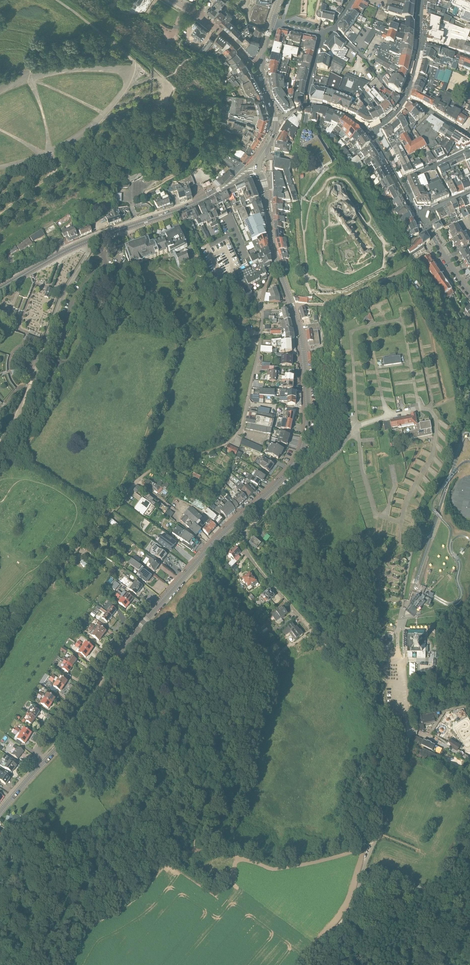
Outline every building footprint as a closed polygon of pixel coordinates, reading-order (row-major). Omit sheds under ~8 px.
[(132,2),(130,5),(132,6),(131,7),(133,8),(134,7),(135,8),(137,5),(138,5),(138,4),(140,4),(141,4),(140,4),(142,1),(143,1),(142,0),(143,0),(132,0),(132,1),(132,2)] [(216,0),(217,1),(212,6),(207,12),(213,17),(219,10),(218,10),(226,1),(225,0),(216,0)] [(263,24),(264,24),(271,4),(271,3),(261,0),(251,0),(249,6),(253,7),(251,17),(251,18),(251,19),(252,20),(254,21),(263,24)] [(322,21),(324,21),(324,23),(325,23),(325,24),(328,25),(329,22),(333,23),(334,23),(335,15),(338,16),(339,17),(340,15),(344,10),(339,7),(335,13),(335,14),(325,12),(327,7),(323,6),(325,0),(323,0),(322,3),(321,3),(320,4),(322,5),(321,12),(320,12),(319,12),(318,13),(317,13),(317,14),(317,15),(316,17),(317,17),(317,18),(317,19),(318,19),(318,20),(319,20),(320,20),(322,21)] [(351,11),(361,16),(363,11),(364,12),(366,8),(366,9),(368,5),(357,0),(351,11)] [(389,1),(388,1),(385,12),(388,13),(413,21),(413,18),(414,14),(414,13),(414,10),(415,10),(415,9),(414,9),(415,5),(415,0),(405,0),(405,1),(395,1),(389,1)] [(448,13),(449,10),(450,9),(451,7),(451,5),(451,6),(451,5),(452,4),(449,3),(439,0),(428,0),(428,6),(446,11),(448,13)] [(449,3),(452,4),(451,5),(463,11),(464,10),(469,13),(469,3),(463,0),(439,0),(449,3)] [(446,11),(428,6),(427,10),(444,15),(445,15),(449,17),(450,14),(448,13),(446,11)] [(219,10),(213,17),(224,27),(230,19),(232,16),(228,12),(226,10),(224,12),(220,8),(219,10)] [(441,22),(453,26),(455,20),(449,17),(445,15),(444,15),(427,10),(427,16),(431,17),(431,18),(435,19),(441,21),(441,22)] [(464,10),(463,11),(460,19),(469,23),(469,13),(464,10)] [(346,17),(355,23),(357,20),(361,21),(365,23),(366,20),(350,12),(346,17)] [(357,36),(360,32),(352,26),(355,23),(346,17),(342,22),(352,31),(353,32),(354,34),(355,33),(357,36)] [(414,23),(413,21),(407,19),(407,20),(396,17),(394,21),(388,19),(387,19),(386,24),(386,25),(399,29),(399,30),(414,33),(414,23)] [(441,22),(430,18),(430,20),(429,20),(428,20),(428,21),(428,22),(429,23),(428,25),(429,25),(428,32),(428,33),(426,32),(426,35),(428,36),(427,41),(432,43),(440,45),(443,46),(444,45),(445,45),(446,47),(447,46),(448,46),(449,47),(449,48),(463,52),(467,41),(468,38),(469,32),(465,30),(453,26),(441,22)] [(224,27),(229,32),(235,25),(234,25),(237,21),(236,20),(234,23),(230,19),(224,27)] [(402,36),(414,40),(414,33),(399,30),(399,29),(386,25),(386,24),(385,24),(378,22),(374,21),(371,29),(383,34),(385,31),(389,32),(402,36)] [(352,31),(342,22),(338,27),(338,30),(345,37),(352,31)] [(191,32),(194,34),(193,35),(194,36),(194,37),(196,39),(197,38),(199,40),(200,38),(202,39),(207,32),(203,29),(204,29),(201,27),(200,27),(196,23),(194,23),(192,26),(192,27),(194,29),(191,32)] [(237,23),(235,25),(229,32),(236,38),(244,29),(243,29),(237,23)] [(248,24),(244,29),(236,38),(240,42),(251,31),(249,24),(248,24)] [(249,24),(251,31),(254,32),(263,35),(264,29),(249,24)] [(254,32),(251,31),(240,42),(245,47),(251,41),(248,38),(254,32)] [(276,40),(285,41),(289,42),(291,34),(279,31),(278,32),(276,38),(276,40)] [(354,34),(353,32),(352,31),(345,37),(352,44),(357,36),(355,33),(354,34)] [(380,48),(381,48),(394,54),(399,44),(403,46),(405,46),(405,48),(407,49),(407,48),(413,51),(414,40),(402,36),(389,32),(385,31),(383,34),(382,38),(384,39),(385,40),(391,42),(389,45),(388,44),(387,46),(383,44),(382,44),(380,48)] [(220,49),(228,42),(227,41),(228,41),(226,40),(224,38),(222,36),(221,36),(219,34),(217,37),(214,41),(213,43),(220,49)] [(302,36),(291,34),(289,42),(285,41),(284,45),(286,45),(285,48),(282,60),(291,62),(291,57),(294,58),(297,58),(298,53),(299,48),(300,42),(302,36)] [(322,49),(333,58),(334,55),(347,63),(347,62),(348,60),(344,58),(348,51),(348,50),(344,48),(347,44),(334,34),(322,49)] [(315,39),(302,36),(300,42),(315,46),(317,41),(315,39)] [(214,41),(209,38),(203,47),(208,50),(213,43),(214,41)] [(274,45),(274,46),(285,48),(286,45),(284,45),(285,41),(276,40),(274,45)] [(260,43),(251,41),(245,47),(252,54),(257,53),(260,43)] [(220,49),(223,51),(231,44),(230,43),(230,44),(228,42),(220,49)] [(314,53),(315,46),(300,42),(299,48),(303,49),(303,50),(308,51),(308,53),(314,54),(314,53)] [(225,55),(234,47),(231,44),(223,51),(222,52),(225,55)] [(407,51),(412,54),(413,51),(407,48),(407,49),(405,48),(405,46),(403,46),(399,44),(394,54),(400,56),(402,51),(403,52),(407,51)] [(455,56),(455,54),(449,52),(441,49),(426,45),(425,52),(453,61),(455,56)] [(272,58),(282,60),(285,48),(274,46),(273,49),(274,49),(272,56),(273,57),(272,58)] [(228,59),(236,52),(237,51),(234,47),(225,55),(228,59)] [(412,54),(407,51),(403,52),(402,51),(400,56),(394,54),(381,48),(380,50),(396,57),(411,60),(412,54)] [(312,60),(314,54),(308,53),(308,51),(303,50),(302,53),(303,53),(302,54),(307,55),(306,59),(312,60)] [(396,57),(380,50),(378,55),(386,60),(408,74),(409,68),(411,60),(396,57)] [(236,52),(228,59),(229,59),(222,64),(224,67),(225,66),(227,68),(228,67),(229,68),(241,58),(236,52)] [(457,57),(455,56),(453,61),(425,52),(423,60),(446,68),(447,68),(448,68),(447,67),(447,65),(451,67),(452,65),(453,66),(451,70),(456,71),(457,68),(458,65),(458,63),(454,62),(455,60),(456,60),(457,57)] [(291,57),(291,62),(296,63),(296,64),(310,67),(312,60),(306,59),(307,55),(302,54),(303,53),(302,53),(298,53),(297,58),(294,58),(291,57)] [(347,63),(334,55),(333,58),(331,70),(340,75),(347,63)] [(392,77),(405,82),(408,74),(386,60),(378,55),(378,56),(375,61),(382,66),(390,70),(388,72),(388,73),(392,77)] [(317,67),(328,70),(331,59),(320,56),(317,67)] [(455,60),(454,62),(458,63),(458,65),(463,67),(466,59),(458,56),(457,57),(456,60),(455,60)] [(241,58),(229,68),(231,70),(230,71),(228,73),(228,74),(244,62),(241,58)] [(288,68),(290,68),(290,65),(291,65),(291,64),(291,62),(282,60),(272,58),(271,63),(270,66),(288,69),(288,68)] [(446,68),(423,60),(422,65),(422,67),(420,74),(418,78),(426,81),(425,84),(434,88),(433,88),(435,89),(439,81),(435,80),(438,70),(445,72),(446,68)] [(228,74),(231,77),(232,78),(239,70),(240,70),(246,65),(244,62),(228,74)] [(290,65),(290,68),(295,69),(295,68),(299,69),(299,70),(309,72),(310,67),(296,64),(295,67),(291,65),(290,65)] [(249,69),(246,65),(240,70),(239,70),(232,78),(231,77),(227,80),(229,83),(230,82),(230,83),(229,84),(224,90),(228,92),(230,89),(231,90),(239,84),(235,79),(249,69)] [(285,81),(288,69),(270,66),(269,71),(271,71),(269,76),(271,77),(271,79),(284,82),(284,80),(285,81)] [(239,84),(248,78),(253,75),(249,69),(235,79),(239,84)] [(296,81),(306,84),(309,72),(299,70),(298,75),(296,81)] [(386,77),(383,80),(386,84),(390,81),(388,80),(390,77),(392,77),(388,73),(388,72),(387,72),(384,74),(386,77)] [(329,74),(328,80),(325,91),(323,103),(331,106),(333,100),(334,100),(336,95),(338,90),(339,90),(343,80),(330,74),(329,74)] [(333,100),(331,106),(341,109),(348,113),(358,101),(358,100),(362,96),(365,92),(362,89),(363,89),(366,86),(369,84),(361,80),(360,79),(347,74),(340,90),(339,90),(338,90),(336,95),(334,100),(333,100)] [(248,78),(239,84),(240,85),(239,86),(236,88),(240,95),(243,93),(245,98),(253,96),(255,94),(261,91),(258,84),(253,76),(253,75),(248,78)] [(388,80),(390,81),(391,82),(388,87),(399,94),(401,93),(405,82),(392,77),(390,77),(388,80)] [(418,78),(416,84),(424,87),(423,88),(429,91),(432,92),(433,88),(434,88),(425,84),(426,81),(418,78)] [(284,82),(271,79),(271,80),(270,80),(271,82),(271,83),(272,83),(272,84),(272,92),(273,93),(273,94),(287,94),(288,94),(288,92),(289,85),(285,85),(284,82)] [(323,103),(325,91),(328,80),(321,79),(320,87),(313,85),(309,98),(311,100),(322,103),(323,103)] [(295,95),(304,96),(306,84),(296,81),(294,89),(294,90),(294,93),(293,93),(293,94),(295,96),(295,95)] [(416,84),(414,89),(427,94),(429,91),(423,88),(424,87),(416,84)] [(378,97),(377,95),(378,94),(373,89),(371,91),(366,86),(363,89),(362,89),(365,92),(366,92),(374,101),(380,108),(379,109),(384,117),(385,117),(386,116),(392,110),(378,97)] [(385,89),(382,94),(385,96),(384,97),(395,107),(400,100),(399,98),(397,97),(385,89)] [(414,89),(413,93),(425,98),(426,98),(427,94),(414,89)] [(245,98),(246,98),(246,99),(258,100),(263,98),(262,91),(261,91),(255,94),(253,96),(245,98)] [(453,97),(446,94),(441,91),(439,94),(437,100),(432,97),(433,96),(429,94),(427,98),(426,99),(424,104),(432,109),(444,116),(456,123),(457,122),(459,116),(463,108),(465,103),(453,97)] [(286,100),(279,106),(282,109),(284,113),(286,113),(290,111),(288,108),(286,104),(291,101),(293,100),(293,94),(293,93),(288,92),(288,94),(287,94),(286,100)] [(365,92),(362,96),(365,100),(370,107),(372,106),(375,111),(379,109),(380,108),(374,101),(366,92),(365,92)] [(382,95),(379,92),(378,94),(377,95),(378,97),(392,110),(395,107),(384,97),(385,96),(382,94),(382,95)] [(424,104),(426,99),(427,98),(426,98),(425,98),(413,93),(411,98),(418,101),(424,104)] [(275,101),(279,106),(286,100),(287,94),(273,94),(273,95),(274,95),(275,101)] [(295,99),(295,102),(295,104),(296,103),(298,103),(299,103),(299,104),(300,104),(300,105),(304,104),(304,103),(304,98),(304,96),(295,95),(295,96),(295,98),(295,99)] [(361,111),(357,116),(365,122),(368,122),(369,122),(373,122),(374,122),(379,120),(380,119),(379,119),(375,111),(372,106),(370,107),(365,100),(362,96),(358,100),(358,101),(363,107),(361,111)] [(246,99),(246,98),(229,97),(228,101),(228,102),(231,102),(231,105),(230,111),(234,111),(244,112),(259,113),(269,115),(269,113),(263,99),(263,98),(258,100),(246,99)] [(288,108),(290,111),(295,109),(293,106),(291,101),(286,104),(288,108)] [(357,116),(361,111),(363,107),(358,101),(348,113),(357,116)] [(416,123),(421,119),(425,116),(416,106),(409,103),(405,110),(406,111),(405,111),(403,114),(403,113),(403,114),(414,129),(416,123)] [(302,120),(312,121),(312,109),(305,110),(304,110),(302,118),(302,120)] [(312,109),(312,121),(312,124),(316,126),(321,109),(314,109),(312,109)] [(319,130),(320,131),(328,111),(321,110),(321,109),(316,126),(319,128),(319,130)] [(384,117),(379,109),(375,111),(379,119),(384,117)] [(265,131),(266,126),(269,116),(269,115),(259,113),(244,112),(234,111),(230,111),(230,112),(228,119),(232,120),(241,123),(250,125),(253,127),(256,128),(265,131)] [(334,118),(336,114),(328,111),(320,131),(324,133),(329,126),(334,118)] [(296,114),(293,117),(301,123),(301,124),(301,123),(302,120),(302,118),(299,116),(298,116),(298,115),(297,115),(298,113),(296,114)] [(340,124),(344,117),(336,114),(334,118),(329,126),(324,133),(328,136),(337,126),(340,123),(340,124)] [(411,133),(414,129),(403,114),(402,114),(403,114),(401,116),(400,116),(397,120),(403,131),(406,135),(409,141),(414,139),(411,133)] [(460,116),(457,122),(462,126),(468,116),(463,114),(461,116),(460,116)] [(300,131),(301,124),(301,123),(293,117),(290,120),(287,123),(298,129),(298,130),(300,131)] [(337,126),(328,136),(332,139),(333,138),(343,130),(351,122),(344,117),(340,124),(340,123),(337,126)] [(431,117),(429,120),(427,121),(426,120),(415,131),(418,135),(421,139),(427,147),(429,150),(434,148),(438,145),(434,141),(444,125),(441,123),(440,123),(438,121),(437,121),(435,119),(434,119),(431,117)] [(250,125),(241,123),(228,119),(228,120),(227,126),(218,124),(217,128),(225,130),(230,133),(234,134),(240,140),(251,144),(256,146),(261,137),(262,136),(265,131),(256,128),(253,127),(250,125)] [(390,126),(394,135),(397,140),(399,139),(406,135),(403,131),(397,120),(390,126)] [(337,142),(356,127),(351,122),(343,130),(333,138),(337,142)] [(287,123),(285,128),(284,128),(291,131),(290,133),(294,134),(294,135),(296,136),(299,136),(299,133),(297,131),(298,130),(298,129),(287,123)] [(439,147),(450,129),(444,125),(434,141),(438,145),(439,147)] [(383,132),(390,145),(395,142),(395,141),(396,141),(397,140),(394,135),(390,126),(383,130),(383,132)] [(351,140),(361,133),(356,127),(337,142),(341,148),(351,140)] [(290,133),(291,131),(284,128),(281,134),(289,135),(288,136),(295,141),(296,136),(294,135),(294,134),(290,133)] [(445,151),(456,133),(450,129),(439,147),(445,150),(445,151)] [(365,138),(361,133),(351,140),(341,148),(339,150),(344,155),(365,138)] [(464,150),(469,147),(469,142),(464,138),(456,133),(445,151),(446,153),(448,155),(452,149),(454,151),(452,155),(459,152),(464,150)] [(281,134),(276,143),(283,144),(294,145),(295,141),(288,136),(289,135),(281,134)] [(427,147),(421,139),(416,142),(415,140),(410,143),(409,141),(406,135),(399,139),(402,145),(406,153),(409,158),(413,155),(422,150),(427,147)] [(365,137),(365,138),(344,155),(349,163),(352,160),(352,159),(357,155),(361,153),(371,145),(365,137)] [(399,139),(397,140),(396,141),(395,141),(395,142),(390,145),(393,149),(393,150),(402,145),(399,139)] [(256,146),(251,144),(240,140),(239,144),(247,147),(246,148),(242,146),(241,148),(244,149),(246,150),(253,151),(256,146)] [(326,152),(325,153),(318,141),(306,149),(316,166),(320,163),(323,168),(326,167),(332,163),(326,152)] [(283,144),(276,143),(275,143),(275,153),(276,153),(280,153),(289,154),(293,154),(293,151),(294,146),(294,145),(283,144)] [(361,153),(357,155),(360,158),(361,160),(369,155),(370,153),(374,150),(371,145),(361,153)] [(402,145),(393,150),(396,157),(406,153),(402,145)] [(429,150),(427,147),(422,150),(426,158),(425,159),(427,164),(436,161),(436,160),(431,153),(429,150)] [(431,153),(436,160),(436,161),(437,162),(447,158),(445,153),(446,153),(445,151),(445,150),(439,147),(438,148),(439,149),(431,153)] [(244,149),(241,148),(241,149),(238,148),(236,152),(234,155),(238,157),(240,158),(244,162),(245,161),(251,153),(253,151),(246,150),(244,149)] [(352,160),(349,163),(356,171),(364,166),(366,165),(379,158),(376,153),(374,150),(370,153),(369,155),(371,157),(363,163),(361,160),(360,158),(357,155),(352,159),(352,160)] [(406,153),(396,157),(399,162),(406,159),(407,159),(409,158),(406,153)] [(463,157),(469,168),(464,171),(460,173),(456,176),(459,182),(461,184),(468,181),(469,186),(469,174),(468,169),(469,169),(469,170),(469,171),(469,153),(463,157)] [(235,172),(244,162),(240,158),(238,157),(234,155),(233,156),(226,154),(223,158),(231,165),(230,166),(235,172)] [(399,162),(402,169),(420,161),(419,158),(415,159),(413,155),(409,158),(407,159),(406,159),(399,162)] [(463,157),(460,158),(455,161),(458,166),(463,164),(464,168),(463,168),(464,171),(469,168),(463,157)] [(373,167),(382,162),(379,158),(366,165),(367,165),(368,165),(369,166),(372,165),(373,167)] [(427,164),(425,159),(420,161),(402,169),(403,172),(405,175),(413,172),(424,168),(423,166),(427,164)] [(446,165),(450,172),(451,174),(453,177),(455,176),(454,173),(459,170),(458,166),(455,161),(446,165)] [(290,178),(289,169),(290,169),(290,164),(276,162),(275,171),(278,172),(278,170),(282,171),(282,170),(283,171),(285,179),(285,180),(290,178)] [(382,162),(373,167),(368,171),(370,175),(371,175),(384,167),(382,162)] [(219,182),(221,184),(227,180),(235,172),(230,166),(229,167),(226,164),(219,172),(218,171),(216,173),(217,174),(214,177),(219,182)] [(446,174),(450,172),(446,165),(442,167),(446,174)] [(390,177),(384,167),(371,175),(376,185),(390,177)] [(442,176),(446,174),(442,167),(438,169),(442,176)] [(273,189),(274,190),(283,189),(285,189),(282,176),(280,176),(280,174),(275,173),(274,173),(273,173),(273,174),(273,189)] [(407,179),(410,186),(426,179),(427,178),(426,175),(418,178),(417,176),(413,177),(407,179)] [(457,194),(464,192),(461,184),(459,182),(456,176),(455,176),(453,177),(451,178),(449,179),(457,194)] [(191,193),(189,187),(186,177),(180,181),(181,185),(182,185),(187,201),(187,200),(191,198),(192,199),(192,198),(192,196),(191,193)] [(244,195),(239,196),(241,201),(231,205),(234,211),(235,214),(237,213),(247,209),(245,204),(252,201),(252,202),(259,199),(253,187),(256,186),(254,180),(253,178),(250,177),(248,178),(242,181),(244,185),(246,190),(244,195)] [(389,190),(395,187),(390,177),(376,185),(378,190),(379,189),(381,194),(389,190)] [(293,187),(290,178),(285,180),(288,188),(293,187)] [(410,186),(413,193),(422,189),(431,186),(429,181),(427,182),(426,179),(410,186)] [(449,179),(445,182),(453,196),(457,194),(449,179)] [(180,201),(180,203),(187,201),(182,185),(181,185),(180,181),(178,182),(174,182),(171,181),(167,183),(168,186),(172,185),(174,193),(177,192),(180,201)] [(464,192),(469,189),(469,186),(468,181),(461,184),(464,192)] [(339,182),(334,184),(331,190),(334,193),(338,194),(343,194),(346,191),(343,185),(339,182)] [(441,182),(431,186),(422,189),(413,193),(415,199),(420,197),(421,199),(425,197),(427,196),(435,192),(437,197),(447,193),(441,182)] [(244,185),(236,188),(239,196),(244,195),(246,190),(244,185)] [(380,196),(383,200),(391,195),(398,192),(395,187),(389,190),(381,194),(382,195),(380,196)] [(239,196),(236,188),(227,192),(230,200),(230,201),(231,205),(241,201),(239,196)] [(274,190),(274,194),(274,200),(284,199),(284,200),(286,200),(290,199),(289,194),(286,189),(285,189),(283,189),(274,190)] [(160,200),(163,208),(170,205),(170,203),(172,202),(172,200),(163,191),(158,193),(160,199),(160,200)] [(219,196),(225,210),(231,207),(229,201),(230,201),(230,200),(227,192),(219,196)] [(296,192),(291,194),(293,199),(294,202),(298,201),(297,196),(299,196),(299,193),(296,193),(296,192)] [(385,205),(387,205),(401,197),(398,192),(391,195),(383,200),(385,205)] [(437,197),(435,192),(427,196),(431,205),(449,197),(447,193),(437,197)] [(214,199),(223,217),(228,214),(225,210),(219,196),(214,199)] [(420,197),(415,199),(416,199),(417,203),(418,203),(418,204),(419,204),(427,205),(428,205),(430,205),(431,205),(427,196),(425,197),(421,199),(420,197)] [(387,205),(390,211),(405,203),(401,197),(387,205)] [(469,206),(466,199),(467,199),(466,197),(461,200),(466,209),(469,215),(469,207),(469,206)] [(214,199),(210,201),(219,219),(223,217),(214,199)] [(245,204),(247,209),(260,203),(259,199),(252,202),(252,201),(245,204)] [(158,209),(163,208),(160,200),(154,202),(158,209)] [(461,200),(456,202),(455,202),(459,209),(461,212),(460,212),(464,218),(467,217),(464,211),(466,209),(461,200)] [(206,203),(203,205),(212,222),(216,220),(219,219),(210,201),(206,203)] [(349,264),(373,249),(370,245),(366,248),(350,224),(354,221),(352,218),(347,221),(338,207),(339,205),(343,204),(345,205),(350,207),(354,213),(357,211),(355,207),(354,206),(349,202),(346,201),(342,201),(339,202),(336,204),(332,206),(362,250),(359,251),(357,251),(353,247),(351,246),(349,247),(346,250),(345,251),(345,255),(347,259),(346,260),(349,264)] [(459,209),(455,202),(456,202),(455,202),(446,206),(451,216),(453,218),(460,215),(459,213),(460,212),(461,212),(459,209)] [(237,213),(240,219),(242,225),(245,224),(261,217),(264,216),(262,209),(260,203),(247,209),(237,213)] [(392,215),(393,215),(398,212),(407,207),(405,203),(390,211),(392,215)] [(203,205),(199,207),(203,217),(200,218),(203,225),(206,223),(208,226),(210,225),(211,228),(218,225),(217,223),(216,220),(212,222),(203,205)] [(452,224),(455,223),(454,220),(453,218),(451,216),(446,206),(443,209),(442,209),(446,216),(447,215),(448,218),(451,223),(451,224),(452,224)] [(106,219),(109,226),(121,221),(119,215),(121,214),(121,215),(122,216),(123,216),(124,216),(125,215),(125,214),(125,213),(125,212),(124,211),(124,210),(128,212),(130,210),(129,207),(116,208),(117,210),(111,213),(112,217),(106,219)] [(393,215),(397,221),(410,214),(407,207),(398,212),(393,215)] [(199,227),(199,229),(204,226),(203,225),(200,218),(199,219),(194,209),(185,213),(188,219),(187,219),(188,221),(188,223),(193,231),(196,230),(192,222),(196,220),(199,227)] [(444,220),(448,218),(447,215),(446,216),(442,209),(439,210),(443,218),(444,220)] [(443,218),(439,210),(436,212),(440,219),(441,222),(444,220),(443,218)] [(185,213),(178,216),(181,222),(183,226),(186,225),(185,223),(188,221),(187,219),(188,219),(185,213)] [(402,224),(412,218),(412,217),(410,214),(397,221),(399,226),(402,224)] [(266,235),(264,229),(266,228),(264,223),(261,217),(245,224),(247,230),(249,235),(252,241),(252,242),(267,236),(266,235)] [(402,226),(403,227),(402,227),(403,227),(403,229),(403,230),(405,229),(409,227),(408,225),(414,222),(412,218),(402,224),(402,225),(402,226)] [(407,233),(408,233),(417,229),(416,225),(414,222),(408,225),(409,227),(405,229),(407,233)] [(275,232),(281,231),(281,229),(286,229),(285,223),(274,224),(274,227),(275,232)] [(438,231),(440,230),(441,229),(443,228),(439,223),(435,225),(433,227),(434,229),(435,230),(436,232),(438,231)] [(456,247),(462,243),(464,246),(469,243),(469,242),(466,235),(467,235),(465,232),(463,234),(458,225),(457,226),(455,223),(452,224),(451,224),(448,226),(450,230),(449,230),(452,234),(451,235),(454,241),(453,242),(456,247)] [(78,237),(91,232),(89,226),(76,232),(78,237)] [(207,232),(204,226),(199,229),(205,241),(209,239),(209,238),(210,238),(207,232)] [(69,241),(78,237),(76,232),(75,232),(73,227),(62,232),(63,236),(66,235),(69,241)] [(285,231),(282,231),(281,231),(275,232),(276,241),(286,239),(288,239),(288,234),(287,234),(287,229),(285,229),(285,231)] [(417,229),(408,233),(409,238),(411,243),(413,242),(412,238),(413,237),(413,236),(419,234),(417,229)] [(176,253),(188,247),(186,244),(180,230),(166,237),(167,240),(165,241),(167,252),(170,251),(172,254),(176,252),(176,253)] [(40,238),(44,236),(41,231),(30,238),(33,242),(39,238),(40,238)] [(424,236),(421,238),(424,243),(425,244),(428,242),(431,240),(429,237),(428,235),(427,234),(424,236)] [(268,241),(267,236),(252,242),(253,243),(252,244),(254,248),(267,242),(268,241)] [(29,247),(32,245),(28,238),(23,241),(24,242),(17,246),(20,251),(28,246),(29,247)] [(421,238),(420,238),(419,239),(420,240),(413,244),(414,246),(406,251),(409,257),(425,248),(423,245),(425,244),(424,243),(421,238)] [(208,242),(201,246),(199,247),(218,288),(239,279),(235,270),(241,266),(231,243),(229,239),(211,247),(209,244),(208,242)] [(344,240),(333,245),(339,258),(342,257),(338,248),(346,244),(344,240)] [(148,241),(126,248),(128,253),(126,254),(129,262),(131,261),(132,266),(138,264),(139,265),(143,264),(143,263),(143,262),(154,258),(150,246),(148,241)] [(164,241),(150,246),(154,258),(156,257),(168,253),(167,252),(165,241),(164,241)] [(262,251),(269,248),(268,245),(267,242),(254,248),(256,251),(257,254),(262,251)] [(330,244),(327,243),(322,254),(332,266),(334,264),(327,254),(330,244)] [(9,250),(6,252),(8,256),(18,250),(15,246),(9,250)] [(238,275),(241,282),(241,283),(253,277),(270,268),(270,264),(272,263),(271,256),(268,249),(258,254),(259,254),(250,258),(245,260),(247,264),(249,269),(238,275)] [(465,261),(469,258),(469,255),(466,249),(460,253),(463,258),(462,259),(464,262),(465,261)] [(187,254),(176,258),(180,266),(183,265),(184,265),(186,264),(190,262),(187,254)] [(435,264),(431,259),(432,259),(430,256),(420,262),(425,268),(423,269),(423,268),(420,270),(422,272),(428,269),(435,264)] [(88,271),(90,268),(94,270),(97,264),(93,262),(92,263),(87,260),(83,268),(88,271)] [(435,279),(440,275),(436,268),(437,267),(435,263),(435,264),(428,269),(435,279)] [(263,280),(267,279),(270,268),(253,277),(241,283),(240,284),(240,283),(235,286),(238,292),(243,289),(246,296),(252,293),(249,286),(260,280),(259,279),(262,277),(262,278),(263,280)] [(447,298),(453,293),(441,275),(440,275),(435,279),(447,298)] [(269,297),(269,302),(281,303),(281,302),(280,302),(280,299),(281,299),(281,298),(280,298),(276,288),(269,290),(271,297),(269,297)] [(464,322),(469,319),(469,318),(469,306),(465,310),(468,314),(467,315),(464,311),(459,315),(464,322)] [(308,317),(310,317),(309,307),(304,308),(299,309),(301,314),(302,320),(304,325),(307,325),(310,324),(308,318),(308,317)] [(277,310),(271,310),(271,314),(277,314),(283,315),(283,316),(275,316),(275,319),(277,319),(284,320),(285,321),(291,320),(288,310),(277,310)] [(369,321),(373,319),(371,315),(370,313),(367,314),(366,312),(356,316),(359,324),(369,319),(369,321)] [(321,330),(319,322),(310,324),(308,325),(309,331),(307,331),(308,342),(309,342),(309,346),(320,345),(318,330),(321,330)] [(35,344),(37,340),(37,339),(28,335),(26,341),(35,344)] [(292,352),(292,350),(294,351),(294,349),(296,349),(295,344),(291,344),(291,342),(292,342),(292,341),(281,342),(281,340),(272,340),(272,347),(277,347),(277,348),(282,348),(282,352),(292,352)] [(383,358),(384,365),(401,363),(400,356),(383,358)] [(292,366),(293,357),(282,357),(282,365),(292,366)] [(280,390),(280,397),(301,399),(301,393),(296,394),(297,391),(292,391),(280,390)] [(296,405),(302,406),(301,399),(280,397),(280,400),(280,401),(288,402),(287,404),(291,404),(296,405)] [(282,419),(292,421),(295,410),(284,407),(282,416),(279,415),(278,418),(279,418),(282,419)] [(249,423),(251,424),(254,425),(258,426),(261,426),(265,427),(268,428),(272,429),(275,416),(257,412),(257,413),(250,411),(250,413),(256,414),(256,416),(255,419),(248,418),(247,418),(246,423),(247,423),(249,424),(249,423)] [(412,417),(391,421),(383,422),(385,431),(392,430),(391,428),(398,427),(398,428),(414,425),(415,430),(411,431),(408,432),(409,434),(411,434),(411,436),(432,432),(430,422),(417,425),(415,414),(411,414),(412,417)] [(292,421),(282,419),(282,421),(281,425),(277,424),(276,428),(291,430),(292,421)] [(280,438),(288,440),(290,435),(277,432),(276,436),(280,437),(280,438)] [(281,456),(284,450),(277,447),(276,448),(272,446),(270,448),(269,448),(267,451),(269,452),(268,454),(278,459),(275,457),(275,455),(277,456),(278,454),(281,456)] [(269,461),(271,459),(263,455),(262,457),(263,458),(261,462),(262,463),(260,465),(269,472),(274,465),(269,461)] [(254,476),(263,481),(265,477),(257,472),(254,476)] [(262,482),(263,481),(254,476),(254,477),(250,474),(247,479),(248,480),(253,483),(258,486),(261,482),(262,482)] [(468,476),(464,477),(461,479),(457,481),(455,485),(453,488),(451,492),(451,496),(451,501),(453,505),(455,508),(457,511),(460,514),(464,516),(468,517),(469,517),(469,475),(468,476)] [(157,485),(158,486),(167,492),(170,486),(169,485),(160,480),(157,485)] [(254,493),(246,487),(246,488),(238,480),(234,484),(248,499),(254,493)] [(254,492),(256,490),(255,489),(258,486),(253,483),(248,480),(245,483),(248,486),(246,487),(254,493),(255,492),(254,492)] [(167,492),(158,486),(155,491),(159,494),(161,491),(162,492),(160,494),(161,495),(163,493),(165,495),(167,492)] [(234,492),(235,494),(237,496),(244,502),(247,499),(241,492),(239,494),(236,492),(237,491),(236,490),(234,492)] [(244,502),(237,496),(235,494),(231,497),(233,499),(240,506),(244,502)] [(229,503),(235,510),(239,507),(232,500),(229,497),(227,495),(225,497),(227,500),(229,503)] [(154,500),(149,496),(146,501),(151,505),(154,507),(156,504),(152,502),(154,500)] [(151,505),(146,501),(143,498),(135,509),(143,515),(151,505)] [(235,510),(229,503),(225,499),(216,507),(220,512),(226,519),(235,510)] [(196,511),(191,506),(184,514),(185,515),(180,520),(183,522),(188,517),(196,525),(200,529),(206,523),(211,518),(205,512),(204,512),(201,516),(200,515),(202,514),(198,510),(196,511)] [(202,510),(204,512),(205,512),(211,518),(212,520),(215,522),(217,524),(217,523),(219,525),(223,521),(220,516),(218,518),(208,508),(207,508),(206,507),(202,510)] [(188,517),(183,522),(196,535),(198,537),(202,532),(201,530),(200,529),(196,525),(188,517)] [(206,523),(208,525),(212,529),(215,526),(217,524),(215,522),(212,520),(211,518),(206,523)] [(204,531),(208,536),(217,527),(215,526),(212,529),(208,525),(203,530),(204,531)] [(264,535),(266,532),(257,525),(255,529),(264,535)] [(193,551),(199,542),(198,541),(177,526),(172,533),(183,541),(181,544),(193,552),(193,551)] [(170,548),(172,549),(175,545),(176,545),(172,542),(172,541),(169,539),(169,540),(165,537),(163,539),(167,542),(165,544),(169,547),(167,549),(168,549),(170,548)] [(261,544),(254,538),(250,543),(257,549),(261,544)] [(97,549),(98,550),(101,546),(93,540),(91,539),(88,542),(97,549)] [(155,556),(158,558),(162,561),(167,555),(155,545),(152,550),(153,550),(151,552),(151,553),(152,555),(153,555),(154,554),(155,555),(155,556)] [(238,555),(241,553),(238,551),(239,549),(237,548),(236,549),(236,548),(233,551),(232,551),(228,554),(231,557),(230,557),(233,560),(229,564),(230,565),(231,567),(232,567),(241,558),(238,555)] [(159,566),(157,564),(158,561),(148,554),(146,558),(149,560),(149,561),(149,563),(151,565),(149,567),(150,567),(150,568),(155,572),(159,566)] [(140,578),(142,580),(146,583),(151,576),(142,569),(144,568),(138,563),(131,558),(128,563),(139,572),(138,574),(137,575),(140,578)] [(88,569),(90,566),(83,560),(81,563),(88,569)] [(251,586),(252,587),(255,585),(254,583),(256,581),(253,577),(253,576),(252,574),(250,573),(243,579),(250,587),(251,586)] [(120,585),(114,580),(110,586),(115,590),(120,585)] [(136,581),(133,584),(131,583),(127,588),(139,597),(144,589),(142,588),(143,587),(136,581)] [(130,603),(133,599),(127,594),(124,591),(122,594),(119,591),(117,594),(120,596),(123,598),(130,603)] [(272,594),(269,591),(267,593),(265,592),(262,594),(269,602),(275,596),(273,594),(272,594)] [(419,616),(421,615),(420,610),(421,609),(420,608),(426,602),(417,595),(405,610),(404,615),(410,614),(413,617),(419,616)] [(126,608),(130,603),(123,598),(119,603),(126,608)] [(103,606),(101,608),(112,616),(117,610),(112,607),(109,611),(103,607),(103,606)] [(101,617),(103,619),(107,623),(112,616),(101,608),(100,610),(103,612),(99,616),(93,611),(91,614),(98,620),(101,617)] [(281,617),(282,619),(284,617),(284,616),(287,613),(286,613),(287,612),(286,611),(285,611),(283,608),(275,613),(273,611),(269,616),(271,618),(275,614),(279,619),(281,617)] [(104,626),(98,621),(95,626),(92,624),(90,626),(93,629),(96,631),(103,636),(106,631),(103,628),(104,626)] [(289,633),(295,640),(303,634),(300,631),(299,631),(297,628),(296,629),(292,624),(282,632),(285,636),(289,633)] [(96,631),(93,636),(99,641),(103,636),(96,631)] [(414,639),(407,639),(407,660),(413,660),(413,656),(425,656),(425,635),(414,635),(414,639)] [(84,656),(86,658),(90,653),(82,647),(80,645),(77,643),(75,642),(73,644),(81,650),(79,653),(77,655),(82,659),(84,656)] [(87,643),(86,642),(82,647),(90,653),(93,648),(87,643)] [(73,666),(77,660),(72,657),(70,660),(67,658),(66,659),(64,657),(62,659),(65,661),(73,666)] [(68,673),(73,666),(65,661),(63,663),(66,665),(63,669),(68,673)] [(54,680),(57,682),(64,686),(68,681),(61,677),(59,679),(56,677),(54,680)] [(64,686),(57,682),(54,687),(61,691),(64,686)] [(45,699),(52,703),(55,698),(47,693),(45,696),(43,695),(43,694),(41,692),(39,695),(42,697),(45,699)] [(41,704),(48,709),(52,703),(45,699),(41,704)] [(40,712),(34,708),(32,707),(30,707),(28,711),(27,712),(36,718),(40,712)] [(415,716),(418,731),(424,729),(423,724),(435,721),(434,719),(438,718),(438,716),(440,715),(439,711),(415,716)] [(31,725),(36,718),(27,712),(26,714),(29,716),(26,721),(31,725)] [(21,734),(28,738),(31,733),(24,729),(21,734)] [(25,744),(28,738),(21,734),(18,739),(25,744)] [(427,741),(427,742),(423,740),(421,745),(432,750),(434,745),(431,744),(432,743),(427,741)] [(461,746),(451,740),(449,743),(447,745),(458,751),(459,749),(461,746)] [(17,759),(23,752),(18,747),(12,755),(17,759)] [(429,758),(436,762),(439,756),(432,752),(431,752),(423,748),(422,750),(419,749),(417,752),(420,754),(419,755),(428,760),(429,758)] [(12,773),(14,769),(16,766),(12,763),(13,762),(6,756),(0,763),(0,765),(11,773),(12,773)] [(10,779),(0,772),(0,783),(1,782),(5,785),(10,779)]
